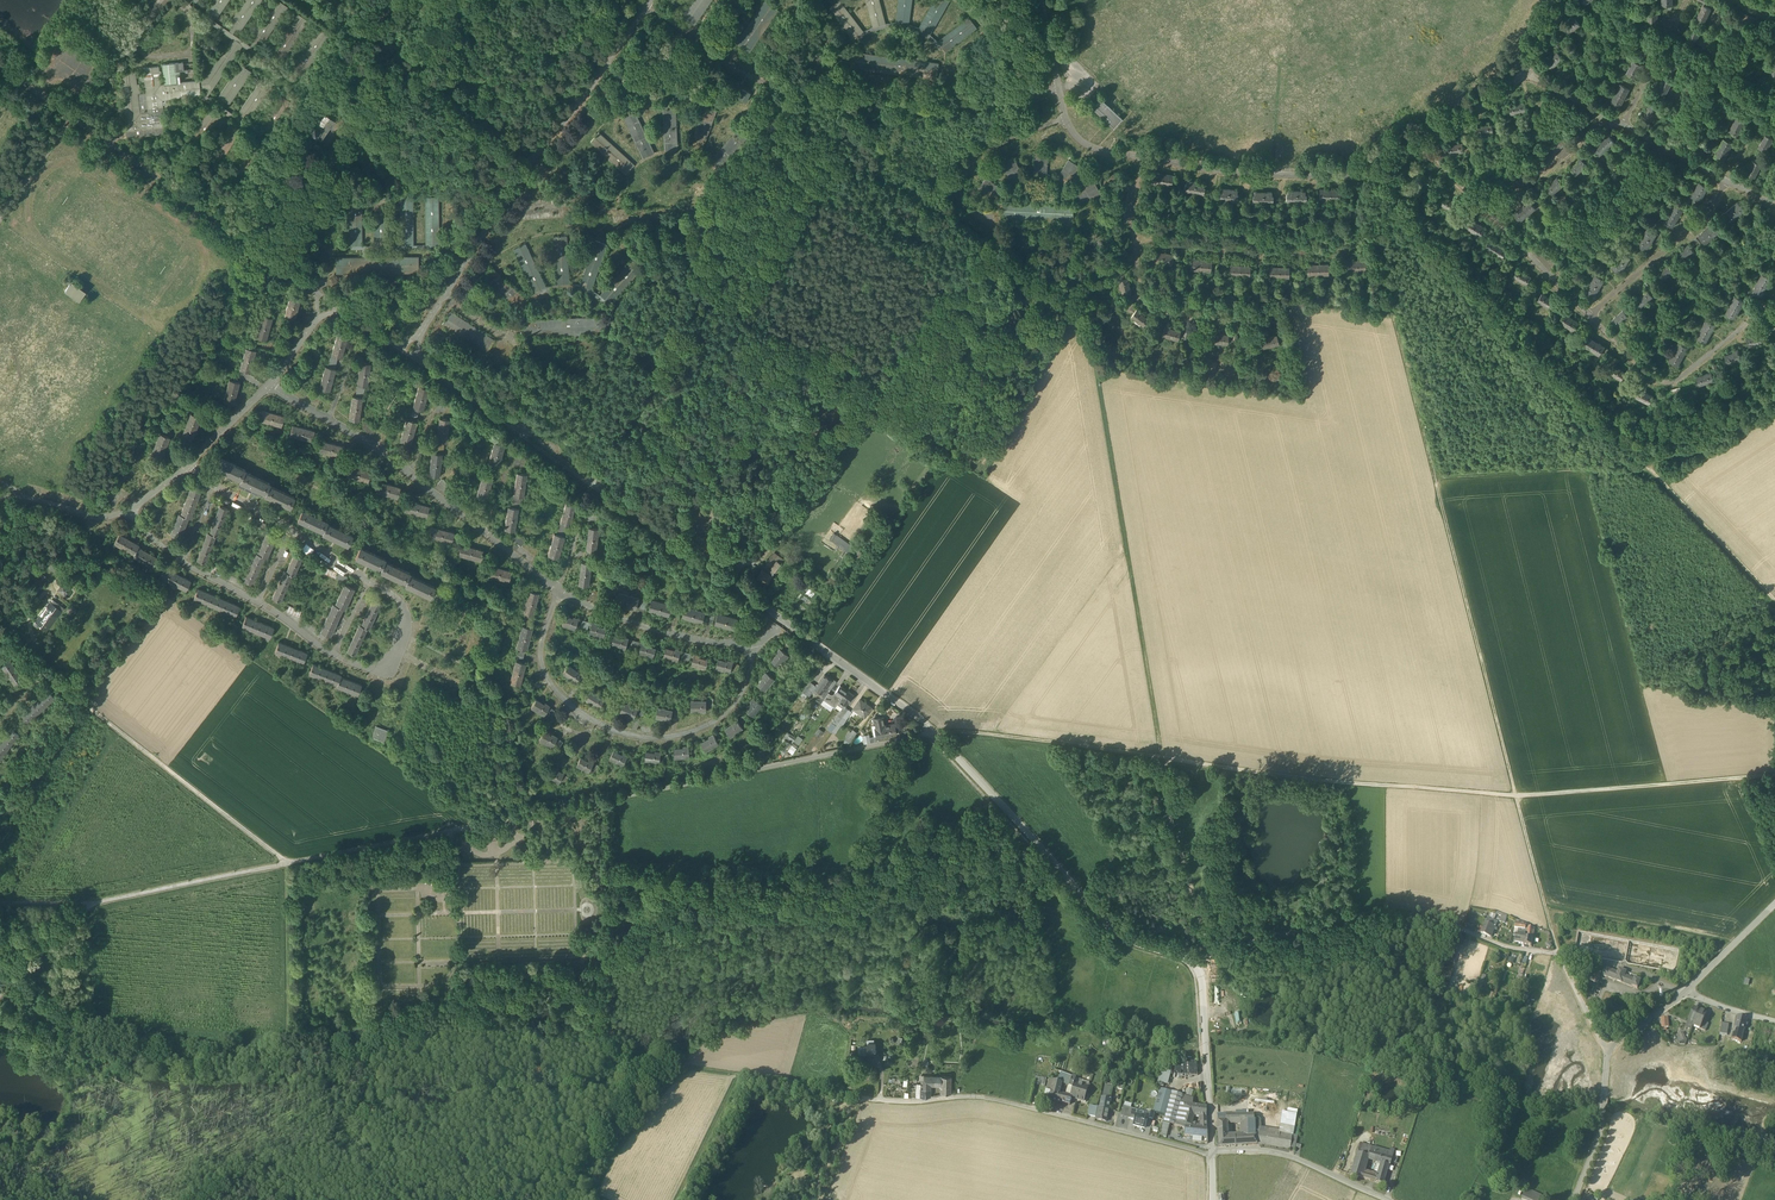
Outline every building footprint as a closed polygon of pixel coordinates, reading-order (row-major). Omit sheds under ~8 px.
[(206,9),(210,12),(213,14),(217,17),(229,0),(213,0),(206,9)] [(229,25),(232,27),(235,29),(239,32),(261,0),(246,0),(229,25)] [(681,18),(693,26),(711,0),(693,0),(681,18)] [(879,0),(866,0),(873,27),(885,24),(879,0)] [(896,23),(908,24),(911,0),(899,0),(896,23)] [(918,28),(930,34),(949,1),(948,0),(935,0),(918,28)] [(765,1),(736,43),(750,52),(778,10),(765,1)] [(863,32),(839,1),(829,9),(853,39),(857,37),(863,32)] [(1703,5),(1697,19),(1704,23),(1711,9),(1705,6),(1703,5)] [(1581,15),(1575,9),(1572,11),(1576,17),(1575,18),(1576,20),(1581,15)] [(1759,20),(1740,12),(1737,19),(1756,28),(1759,20)] [(1657,13),(1648,13),(1648,28),(1656,28),(1656,19),(1657,19),(1657,13)] [(298,14),(271,54),(274,57),(277,58),(281,61),(308,21),(298,14)] [(968,18),(938,42),(943,48),(945,52),(976,28),(968,18)] [(1575,18),(1563,28),(1568,34),(1580,24),(1576,20),(1575,18)] [(919,33),(915,60),(919,61),(923,35),(927,38),(935,44),(940,50),(943,48),(938,42),(930,34),(918,28),(908,24),(896,23),(885,24),(873,27),(872,27),(863,32),(857,37),(859,40),(865,35),(874,31),(886,27),(887,27),(883,56),(887,57),(891,27),(895,27),(908,28),(917,31),(919,33)] [(1700,32),(1691,28),(1689,33),(1690,33),(1686,42),(1694,46),(1700,32)] [(1676,44),(1667,41),(1665,46),(1674,50),(1676,44)] [(1564,50),(1558,43),(1555,45),(1559,51),(1558,52),(1559,54),(1564,50)] [(1655,47),(1650,44),(1646,49),(1652,52),(1655,47)] [(1646,50),(1641,47),(1637,55),(1642,57),(1646,50)] [(1559,54),(1558,52),(1546,62),(1551,68),(1563,59),(1559,54)] [(883,56),(856,53),(854,68),(905,74),(904,77),(911,77),(911,75),(928,77),(929,74),(936,75),(935,78),(936,78),(938,63),(919,61),(915,60),(887,57),(883,56)] [(820,55),(812,54),(811,62),(819,63),(820,55)] [(1642,65),(1633,60),(1626,73),(1634,77),(1639,69),(1640,69),(1642,65)] [(1679,64),(1672,60),(1667,68),(1675,73),(1679,64)] [(183,62),(174,63),(175,71),(180,71),(184,70),(183,62)] [(174,63),(162,64),(164,84),(181,82),(180,71),(175,71),(174,63)] [(240,65),(218,97),(222,100),(225,101),(229,104),(251,72),(240,65)] [(158,66),(143,68),(144,73),(139,73),(140,81),(145,80),(145,85),(143,85),(143,86),(145,86),(146,93),(138,94),(138,93),(140,93),(139,83),(136,83),(135,72),(120,74),(126,130),(127,137),(165,133),(164,126),(165,126),(164,112),(170,111),(170,108),(169,101),(169,99),(201,96),(200,89),(199,80),(181,82),(164,84),(162,84),(162,83),(160,84),(159,73),(161,72),(161,71),(159,71),(158,66)] [(1672,82),(1663,78),(1661,82),(1662,83),(1657,91),(1665,95),(1672,82)] [(1630,88),(1620,83),(1616,93),(1625,97),(1630,88)] [(751,93),(743,89),(741,94),(738,92),(736,96),(747,102),(751,93)] [(1625,97),(1616,93),(1611,102),(1620,107),(1625,97)] [(1122,119),(1101,99),(1095,106),(1097,108),(1095,110),(1104,119),(1107,117),(1110,120),(1108,122),(1113,128),(1122,119)] [(675,102),(663,103),(665,151),(677,150),(675,102)] [(1524,103),(1509,106),(1511,114),(1526,111),(1525,105),(1524,103)] [(1658,108),(1650,103),(1647,108),(1648,108),(1644,117),(1652,121),(1658,108)] [(705,107),(688,152),(700,156),(716,111),(705,107)] [(654,153),(634,110),(623,115),(643,159),(654,153)] [(326,116),(319,111),(316,116),(319,118),(310,132),(316,136),(317,135),(321,138),(329,125),(331,126),(334,121),(329,118),(330,117),(327,115),(326,116)] [(1769,118),(1763,115),(1760,120),(1766,123),(1769,118)] [(1744,122),(1736,118),(1729,131),(1737,135),(1741,126),(1742,127),(1744,122)] [(1492,124),(1477,127),(1478,135),(1493,132),(1492,126),(1492,124)] [(741,126),(709,161),(719,170),(751,135),(741,126)] [(634,165),(599,133),(591,142),(626,174),(634,165)] [(1615,142),(1609,134),(1604,138),(1605,140),(1602,142),(1607,149),(1615,142)] [(1773,138),(1764,134),(1762,139),(1763,139),(1759,148),(1766,152),(1773,138)] [(1562,137),(1543,153),(1548,159),(1567,143),(1562,137)] [(1733,143),(1723,138),(1719,147),(1728,152),(1733,143)] [(1602,142),(1599,145),(1598,143),(1593,147),(1599,155),(1607,149),(1602,142)] [(1463,143),(1447,146),(1449,154),(1464,151),(1463,145),(1463,143)] [(1728,152),(1719,147),(1714,157),(1723,161),(1728,152)] [(1048,153),(1035,152),(1034,173),(1046,174),(1048,153)] [(1023,176),(1013,157),(1002,163),(1012,182),(1023,176)] [(1577,162),(1570,168),(1576,174),(1587,165),(1581,157),(1577,161),(1577,162)] [(1541,163),(1536,158),(1532,162),(1536,167),(1541,163)] [(1079,167),(1069,160),(1058,178),(1068,184),(1079,167)] [(1761,165),(1752,160),(1750,165),(1751,165),(1747,174),(1755,177),(1761,165)] [(1419,163),(1415,171),(1420,174),(1421,172),(1419,172),(1423,165),(1419,163)] [(1526,167),(1507,182),(1512,188),(1531,173),(1526,167)] [(1435,180),(1421,172),(1420,174),(1417,180),(1430,188),(1435,180)] [(1068,184),(1058,178),(1046,174),(1034,173),(1023,176),(1012,182),(1011,182),(1003,190),(998,197),(1001,199),(1006,192),(1013,186),(1021,181),(1028,197),(1028,203),(1032,204),(1032,196),(1025,180),(1034,177),(1046,178),(1055,181),(1059,183),(1058,205),(1062,205),(1062,186),(1066,188),(1073,195),(1078,204),(1081,202),(1076,193),(1068,184)] [(1159,174),(1153,173),(1151,182),(1161,184),(1163,176),(1159,175),(1159,174)] [(1173,176),(1166,175),(1166,176),(1163,176),(1161,184),(1171,186),(1173,176)] [(1003,190),(986,177),(978,188),(995,200),(998,197),(1003,190)] [(1563,184),(1557,177),(1553,180),(1554,181),(1547,187),(1552,194),(1563,184)] [(1196,182),(1187,180),(1186,184),(1185,184),(1184,190),(1194,192),(1196,182)] [(1204,184),(1196,182),(1194,192),(1204,194),(1205,188),(1203,188),(1204,184)] [(1708,187),(1699,182),(1694,190),(1702,195),(1704,192),(1705,192),(1708,187)] [(1094,183),(1076,193),(1081,202),(1082,204),(1100,193),(1094,183)] [(735,186),(727,186),(727,194),(736,194),(735,186)] [(1443,187),(1439,195),(1445,199),(1445,197),(1443,196),(1447,190),(1443,187)] [(1229,190),(1220,189),(1220,192),(1218,192),(1218,199),(1228,200),(1229,190)] [(1326,190),(1320,189),(1320,200),(1330,200),(1330,192),(1326,192),(1326,190)] [(1237,191),(1229,190),(1228,200),(1238,201),(1238,195),(1237,194),(1237,191)] [(1340,190),(1334,190),(1334,192),(1330,192),(1330,200),(1340,200),(1340,190)] [(1702,195),(1694,190),(1689,199),(1697,204),(1701,199),(1699,198),(1702,195)] [(1296,191),(1288,191),(1288,195),(1286,195),(1286,201),(1296,201),(1296,191)] [(1305,191),(1296,191),(1296,201),(1306,202),(1307,195),(1305,195),(1305,191)] [(1263,192),(1254,192),(1254,196),(1253,196),(1253,202),(1263,202),(1263,192)] [(1272,193),(1263,192),(1263,202),(1273,203),(1273,196),(1272,196),(1272,193)] [(336,258),(336,273),(387,273),(387,275),(393,275),(393,273),(411,272),(411,269),(418,269),(418,272),(419,272),(418,257),(399,257),(399,249),(434,248),(434,245),(438,245),(438,197),(425,197),(426,245),(413,245),(412,197),(400,197),(400,245),(387,246),(387,197),(374,197),(375,246),(361,246),(361,198),(349,198),(349,246),(351,246),(351,249),(362,249),(362,257),(336,258)] [(1459,205),(1445,197),(1445,199),(1441,204),(1454,212),(1459,205)] [(1536,208),(1529,200),(1525,204),(1526,205),(1523,208),(1528,214),(1536,208)] [(1738,202),(1731,207),(1738,215),(1746,209),(1742,204),(1741,205),(1738,202)] [(1683,209),(1674,204),(1669,213),(1676,217),(1678,214),(1680,215),(1683,209)] [(1738,215),(1731,207),(1725,213),(1728,216),(1726,217),(1730,222),(1738,215)] [(1523,208),(1520,210),(1519,209),(1514,213),(1520,221),(1528,214),(1523,208)] [(564,211),(515,215),(515,221),(564,218),(564,211)] [(316,212),(308,213),(308,247),(316,247),(316,212)] [(1676,217),(1669,213),(1663,221),(1672,227),(1676,221),(1674,220),(1676,217)] [(1473,221),(1468,217),(1463,226),(1471,231),(1476,224),(1472,222),(1473,221)] [(1714,222),(1709,226),(1710,227),(1707,230),(1713,237),(1720,230),(1714,222)] [(1479,226),(1476,224),(1471,231),(1480,236),(1485,228),(1480,225),(1479,226)] [(1653,230),(1648,227),(1643,236),(1652,241),(1656,233),(1653,231),(1653,230)] [(1707,230),(1704,233),(1703,231),(1698,236),(1705,244),(1713,237),(1707,230)] [(566,236),(554,237),(556,284),(568,284),(566,236)] [(1652,241),(1643,236),(1637,244),(1643,247),(1644,246),(1647,248),(1652,241)] [(1701,244),(1696,238),(1693,240),(1699,247),(1701,244)] [(1495,242),(1490,239),(1484,248),(1493,253),(1498,245),(1494,243),(1495,242)] [(1699,247),(1693,240),(1690,242),(1696,249),(1699,247)] [(595,241),(579,285),(591,289),(607,245),(595,241)] [(1547,249),(1540,242),(1536,247),(1542,254),(1547,249)] [(545,287),(525,244),(514,249),(534,293),(545,287)] [(1501,247),(1498,245),(1493,253),(1502,258),(1507,250),(1502,246),(1501,247)] [(1688,245),(1684,248),(1685,249),(1678,255),(1684,262),(1695,252),(1688,245)] [(316,255),(316,247),(308,247),(308,255),(316,255)] [(1560,263),(1547,249),(1542,254),(1555,267),(1560,263)] [(1627,253),(1622,250),(1617,258),(1626,264),(1630,256),(1627,254),(1627,253)] [(1160,252),(1153,251),(1152,262),(1162,263),(1163,254),(1159,253),(1160,252)] [(1174,254),(1167,253),(1166,254),(1163,254),(1162,263),(1172,265),(1174,254)] [(1626,264),(1617,258),(1611,267),(1617,270),(1618,269),(1621,271),(1626,264)] [(1197,259),(1191,259),(1190,269),(1200,270),(1201,261),(1197,261),(1197,259)] [(642,268),(633,260),(601,295),(607,301),(610,303),(642,268)] [(1205,262),(1201,261),(1200,270),(1211,271),(1212,261),(1205,260),(1205,262)] [(1367,260),(1360,260),(1360,262),(1356,262),(1357,271),(1367,270),(1367,260)] [(1356,262),(1353,262),(1353,261),(1346,261),(1347,271),(1357,271),(1356,262)] [(1567,270),(1561,263),(1556,268),(1563,275),(1567,270)] [(1667,263),(1663,266),(1664,267),(1657,273),(1663,280),(1674,270),(1667,263)] [(1314,264),(1308,265),(1308,275),(1318,275),(1318,266),(1314,266),(1314,264)] [(1328,264),(1322,264),(1322,266),(1318,266),(1318,275),(1328,274),(1328,264)] [(1236,265),(1230,265),(1229,275),(1239,276),(1240,267),(1236,267),(1236,265)] [(1250,266),(1244,266),(1243,267),(1240,267),(1239,276),(1250,276),(1250,266)] [(525,299),(490,267),(482,276),(517,308),(520,305),(525,299)] [(1275,267),(1269,267),(1269,277),(1279,277),(1279,269),(1275,269),(1275,267)] [(1289,267),(1282,267),(1282,269),(1279,269),(1279,277),(1289,277),(1289,267)] [(1128,269),(1119,272),(1122,280),(1127,278),(1126,274),(1129,273),(1128,269)] [(1531,277),(1518,269),(1517,270),(1513,276),(1527,284),(1531,277)] [(1601,277),(1595,273),(1590,282),(1599,287),(1604,280),(1600,278),(1601,277)] [(1771,278),(1762,273),(1757,282),(1765,286),(1767,283),(1768,283),(1771,278)] [(1122,280),(1119,280),(1120,284),(1118,284),(1120,289),(1121,289),(1123,295),(1131,293),(1128,284),(1129,283),(1128,278),(1122,280)] [(1647,280),(1644,283),(1649,288),(1647,289),(1648,291),(1653,287),(1647,280)] [(85,292),(71,282),(65,291),(79,301),(85,292)] [(1599,287),(1590,282),(1585,291),(1590,294),(1591,293),(1594,295),(1599,287)] [(1757,282),(1752,291),(1761,296),(1764,291),(1763,290),(1765,286),(1757,282)] [(553,319),(550,290),(557,288),(569,287),(578,289),(581,290),(582,311),(577,311),(577,314),(582,314),(582,318),(586,318),(585,291),(590,293),(599,298),(604,303),(607,301),(601,295),(591,289),(579,285),(568,284),(556,284),(545,287),(534,293),(525,299),(520,305),(526,311),(531,305),(539,300),(547,296),(549,319),(553,319)] [(1540,284),(1535,291),(1541,295),(1542,293),(1540,292),(1543,286),(1540,284)] [(1647,289),(1635,300),(1641,306),(1653,296),(1648,291),(1647,289)] [(1555,301),(1542,293),(1541,295),(1538,300),(1551,308),(1555,301)] [(301,297),(290,294),(287,305),(297,308),(301,297)] [(1735,296),(1730,305),(1738,309),(1739,305),(1741,306),(1744,301),(1735,296)] [(1629,307),(1623,300),(1620,303),(1625,308),(1623,310),(1625,311),(1629,307)] [(1136,304),(1132,302),(1127,309),(1133,314),(1136,309),(1134,307),(1136,304)] [(297,308),(287,305),(284,316),(294,319),(297,308)] [(1730,305),(1725,314),(1734,319),(1737,313),(1736,312),(1738,309),(1730,305)] [(1133,314),(1131,316),(1134,319),(1133,320),(1137,323),(1138,322),(1143,326),(1149,319),(1141,313),(1142,312),(1137,309),(1133,314)] [(1623,310),(1611,320),(1617,326),(1629,316),(1625,311),(1623,310)] [(494,341),(450,312),(442,324),(486,353),(494,341)] [(1569,316),(1564,312),(1559,321),(1567,326),(1572,319),(1568,317),(1569,316)] [(272,318),(262,315),(259,326),(269,329),(272,318)] [(1765,321),(1767,329),(1774,327),(1774,318),(1765,321)] [(1575,321),(1572,319),(1567,326),(1576,332),(1581,323),(1576,320),(1575,321)] [(1715,324),(1706,319),(1701,328),(1709,332),(1711,329),(1712,330),(1715,324)] [(269,329),(259,326),(255,337),(266,340),(269,329)] [(1181,331),(1165,326),(1164,329),(1163,329),(1163,330),(1163,331),(1162,334),(1178,339),(1179,337),(1180,334),(1181,331)] [(1709,332),(1701,328),(1696,337),(1706,342),(1709,337),(1707,336),(1709,332)] [(1184,335),(1180,334),(1179,337),(1187,339),(1189,332),(1185,331),(1184,335)] [(1285,332),(1281,333),(1282,337),(1278,338),(1278,341),(1287,339),(1285,332)] [(1759,332),(1754,333),(1755,335),(1746,337),(1748,346),(1762,341),(1759,332)] [(342,358),(348,336),(337,333),(331,355),(342,358)] [(1229,335),(1212,333),(1212,336),(1212,335),(1211,337),(1212,337),(1211,342),(1228,344),(1228,341),(1228,338),(1229,335)] [(1277,335),(1261,339),(1263,348),(1279,344),(1278,341),(1278,338),(1277,335)] [(1592,339),(1587,336),(1582,344),(1590,349),(1595,342),(1591,340),(1592,339)] [(1598,344),(1595,342),(1590,349),(1599,355),(1604,346),(1599,343),(1598,344)] [(1679,342),(1674,351),(1681,355),(1683,351),(1685,352),(1688,347),(1679,342)] [(256,350),(245,347),(242,359),(253,361),(256,350)] [(1733,352),(1724,355),(1727,363),(1741,358),(1737,349),(1733,350),(1733,352)] [(1681,355),(1674,351),(1669,360),(1678,365),(1681,359),(1679,358),(1681,355)] [(1618,359),(1614,357),(1609,365),(1615,368),(1616,366),(1614,365),(1618,359)] [(253,361),(242,359),(239,370),(250,373),(253,361)] [(367,386),(371,364),(360,362),(357,384),(367,386)] [(330,390),(335,369),(325,366),(319,388),(330,390)] [(514,366),(504,367),(504,375),(514,375),(514,366)] [(1629,374),(1616,366),(1615,368),(1611,373),(1625,381),(1629,374)] [(1711,372),(1696,377),(1699,385),(1714,380),(1712,374),(1711,372)] [(1640,381),(1636,379),(1632,387),(1638,390),(1639,388),(1637,388),(1640,381)] [(239,383),(229,380),(226,391),(236,394),(239,383)] [(1680,386),(1671,389),(1673,395),(1682,392),(1680,386)] [(423,411),(429,389),(418,387),(413,408),(423,411)] [(1653,396),(1639,388),(1638,390),(1635,396),(1649,403),(1653,396)] [(236,394),(226,391),(223,402),(233,405),(236,394)] [(359,420),(363,398),(352,396),(349,418),(359,420)] [(273,413),(262,410),(259,421),(270,423),(273,413)] [(201,417),(191,413),(188,420),(198,424),(201,417)] [(284,416),(273,413),(270,423),(281,426),(284,416)] [(447,442),(450,420),(439,418),(436,441),(447,442)] [(411,444),(417,422),(406,419),(401,441),(411,444)] [(198,424),(188,420),(185,427),(195,431),(198,424)] [(292,425),(289,436),(312,442),(315,431),(292,425)] [(195,431),(185,427),(183,434),(192,438),(195,431)] [(898,435),(890,430),(886,436),(894,441),(898,435)] [(169,437),(160,433),(157,440),(166,444),(169,437)] [(192,438),(183,434),(180,441),(190,445),(192,438)] [(166,444),(157,440),(154,448),(163,451),(166,444)] [(322,441),(320,451),(342,458),(345,447),(322,441)] [(498,467),(505,446),(494,442),(488,464),(498,467)] [(163,451),(154,448),(152,455),(161,458),(163,451)] [(439,477),(442,455),(431,454),(428,476),(439,477)] [(245,470),(220,458),(215,468),(240,480),(244,471),(245,470)] [(349,464),(346,476),(368,482),(372,470),(349,464)] [(270,483),(244,471),(240,480),(240,481),(265,493),(269,485),(270,483)] [(523,497),(527,475),(517,473),(513,495),(523,497)] [(487,500),(492,478),(482,475),(476,497),(487,500)] [(441,479),(437,484),(444,488),(447,483),(441,479)] [(378,481),(375,492),(397,498),(400,487),(378,481)] [(295,497),(269,485),(265,493),(264,495),(290,507),(295,497)] [(202,490),(191,486),(180,514),(189,517),(191,518),(202,490)] [(407,500),(404,511),(426,517),(429,506),(407,500)] [(570,526),(576,504),(566,501),(560,523),(570,526)] [(228,509),(219,506),(209,533),(216,535),(218,536),(228,509)] [(515,531),(518,509),(508,507),(504,529),(515,531)] [(327,522),(301,509),(298,518),(297,519),(322,532),(327,523),(327,522)] [(189,517),(180,514),(178,513),(170,535),(180,539),(189,517)] [(352,535),(327,523),(322,532),(322,533),(348,545),(352,535)] [(432,526),(429,537),(451,543),(454,532),(432,526)] [(597,551),(599,529),(589,528),(586,550),(597,551)] [(216,535),(209,533),(207,532),(197,560),(205,563),(216,535)] [(133,554),(138,546),(139,545),(119,533),(113,543),(133,554)] [(276,537),(266,533),(257,553),(265,557),(267,558),(276,537)] [(834,533),(830,539),(863,563),(867,557),(834,533)] [(513,540),(521,546),(525,540),(517,534),(513,540)] [(559,558),(565,537),(554,534),(548,555),(559,558)] [(717,547),(705,539),(698,549),(710,557),(717,547)] [(460,545),(457,555),(481,561),(484,551),(460,545)] [(152,568),(158,558),(138,546),(133,554),(132,556),(152,568)] [(385,559),(359,547),(355,555),(355,557),(380,569),(385,561),(385,559)] [(785,559),(774,551),(767,561),(773,565),(770,569),(775,573),(785,559)] [(265,557),(257,553),(255,552),(242,580),(253,584),(265,557)] [(302,558),(294,554),(286,572),(293,575),(294,575),(302,558)] [(410,572),(385,561),(380,569),(380,571),(405,583),(409,574),(410,572)] [(590,585),(592,563),(581,562),(579,584),(590,585)] [(489,565),(486,575),(509,581),(512,571),(489,565)] [(191,580),(164,566),(159,577),(186,590),(191,580)] [(326,568),(324,574),(344,583),(347,577),(326,568)] [(772,576),(762,569),(756,578),(766,584),(772,576)] [(293,575),(286,572),(284,571),(272,598),(280,602),(293,575)] [(434,586),(409,574),(405,583),(404,585),(430,596),(434,586)] [(79,587),(67,576),(56,589),(69,599),(79,587)] [(830,588),(835,592),(839,587),(833,583),(830,588)] [(354,589),(344,584),(334,604),(344,609),(345,609),(354,589)] [(239,606),(198,588),(194,599),(235,616),(239,606)] [(539,593),(528,591),(522,613),(533,615),(539,593)] [(640,599),(619,593),(616,604),(637,609),(640,599)] [(381,603),(373,599),(360,624),(368,627),(369,628),(381,603)] [(672,605),(651,599),(648,610),(669,616),(672,605)] [(49,602),(34,622),(46,631),(64,608),(61,606),(54,600),(51,603),(49,602)] [(344,609),(334,604),(333,604),(320,631),(331,636),(344,609)] [(285,610),(299,616),(301,611),(287,605),(285,610)] [(705,612),(685,606),(682,617),(702,622),(705,612)] [(738,619),(717,614),(714,624),(735,629),(738,619)] [(564,615),(562,625),(576,629),(579,618),(574,616),(573,617),(564,615)] [(270,638),(274,627),(246,616),(242,627),(270,638)] [(593,621),(589,633),(604,637),(606,627),(598,624),(598,623),(593,621)] [(368,627),(360,624),(359,623),(346,650),(355,654),(368,627)] [(532,628),(522,626),(516,648),(527,651),(532,628)] [(614,635),(611,645),(626,649),(628,637),(623,636),(623,637),(614,635)] [(642,641),(639,653),(653,657),(656,647),(647,644),(648,643),(642,641)] [(307,652),(279,642),(275,652),(303,663),(307,652)] [(666,646),(663,657),(678,661),(681,649),(675,648),(675,649),(666,646)] [(771,660),(779,667),(789,655),(780,648),(776,652),(777,653),(771,660)] [(695,653),(691,665),(706,669),(709,659),(700,656),(700,655),(695,653)] [(718,658),(715,668),(730,672),(733,661),(727,659),(727,660),(718,658)] [(10,660),(2,665),(6,672),(14,666),(10,660)] [(525,663),(515,661),(509,683),(520,686),(525,663)] [(336,685),(340,676),(341,675),(313,664),(309,674),(336,685)] [(581,673),(568,664),(562,673),(575,682),(581,673)] [(14,666),(6,672),(10,678),(18,673),(14,666)] [(757,683),(765,690),(775,679),(766,671),(762,675),(763,676),(757,683)] [(18,673),(10,678),(15,685),(23,679),(18,673)] [(828,688),(833,681),(824,675),(816,686),(814,689),(823,694),(823,695),(826,690),(828,688)] [(357,695),(361,685),(340,676),(336,685),(336,687),(357,695)] [(814,689),(816,686),(810,681),(806,687),(812,692),(814,688),(814,689)] [(840,685),(835,693),(842,698),(843,698),(848,691),(840,685)] [(821,697),(823,694),(814,689),(814,688),(812,692),(814,693),(815,693),(821,697)] [(55,697),(48,690),(43,695),(49,702),(55,697)] [(605,699),(592,690),(586,699),(599,708),(605,699)] [(829,692),(826,690),(823,695),(823,694),(821,697),(820,698),(823,700),(829,692)] [(842,698),(838,704),(842,707),(844,708),(845,707),(848,703),(849,703),(854,695),(848,691),(843,698),(842,698)] [(805,699),(807,695),(802,692),(798,698),(803,702),(805,699)] [(832,694),(829,692),(823,700),(824,700),(826,702),(832,694)] [(832,694),(826,702),(835,708),(838,704),(842,698),(835,693),(833,695),(832,694)] [(49,702),(43,695),(37,700),(44,707),(49,702)] [(745,709),(753,716),(763,704),(754,697),(750,701),(751,702),(745,709)] [(536,698),(530,707),(543,715),(549,705),(544,702),(544,703),(536,698)] [(691,700),(691,711),(706,711),(706,699),(700,699),(700,700),(691,700)] [(44,707),(37,700),(32,705),(38,712),(44,707)] [(860,700),(854,709),(865,717),(872,708),(860,700)] [(638,707),(624,702),(620,712),(634,717),(638,707)] [(38,712),(32,705),(26,710),(33,717),(38,712)] [(673,710),(658,706),(656,717),(671,720),(673,710)] [(842,707),(834,718),(839,722),(842,717),(848,709),(845,707),(844,708),(842,707)] [(848,709),(842,717),(846,720),(852,712),(848,709)] [(33,717),(26,710),(21,715),(27,723),(33,717)] [(877,736),(878,738),(897,734),(894,724),(885,726),(883,717),(874,719),(877,736)] [(725,727),(731,736),(743,728),(736,718),(732,721),(732,722),(725,727)] [(387,730),(375,726),(372,737),(384,741),(387,730)] [(19,734),(11,728),(6,734),(14,740),(19,734)] [(543,731),(538,740),(552,747),(557,737),(552,734),(551,735),(543,731)] [(701,741),(706,750),(719,744),(714,733),(708,736),(709,737),(701,741)] [(794,741),(796,739),(787,733),(784,738),(792,744),(794,741)] [(14,740),(6,734),(2,739),(10,746),(14,740)] [(803,739),(798,735),(796,739),(794,741),(798,744),(803,739)] [(2,739),(0,742),(0,748),(5,752),(10,746),(2,739)] [(674,747),(675,758),(690,757),(689,745),(683,745),(683,746),(674,747)] [(769,745),(765,749),(769,755),(774,751),(769,745)] [(787,749),(781,745),(776,751),(783,755),(787,749)] [(797,748),(791,745),(787,751),(792,754),(797,748)] [(614,749),(609,759),(623,765),(628,755),(623,752),(622,753),(614,749)] [(646,750),(645,761),(659,762),(661,751),(655,750),(655,751),(646,750)] [(580,756),(576,765),(589,772),(594,761),(589,759),(589,760),(580,756)] [(549,767),(544,776),(558,783),(563,773),(558,770),(557,771),(549,767)] [(486,840),(497,838),(496,831),(484,833),(486,840)] [(1484,928),(1482,933),(1492,936),(1498,921),(1488,918),(1484,928)] [(1514,934),(1525,936),(1525,934),(1526,934),(1527,931),(1523,930),(1523,926),(1526,927),(1526,926),(1522,924),(1516,923),(1513,934),(1514,934)] [(1534,937),(1535,928),(1526,927),(1523,926),(1523,930),(1527,931),(1526,934),(1529,935),(1529,936),(1534,937)] [(1524,945),(1525,936),(1514,934),(1513,936),(1515,937),(1514,943),(1524,945)] [(1524,945),(1532,946),(1534,937),(1529,936),(1529,935),(1526,934),(1525,934),(1525,936),(1524,945)] [(1618,973),(1606,968),(1603,975),(1615,980),(1618,973)] [(1626,972),(1619,969),(1618,973),(1615,980),(1622,982),(1625,975),(1626,972)] [(1451,972),(1443,970),(1441,981),(1444,982),(1449,983),(1451,972)] [(1637,976),(1628,972),(1626,976),(1625,975),(1622,982),(1632,986),(1635,979),(1636,980),(1637,976)] [(1636,980),(1635,979),(1632,986),(1638,989),(1640,982),(1636,980)] [(1529,996),(1523,994),(1520,1002),(1526,1004),(1527,1000),(1529,996)] [(1699,1011),(1694,1009),(1687,1028),(1691,1030),(1693,1026),(1699,1011)] [(1699,1011),(1693,1026),(1700,1029),(1703,1022),(1703,1021),(1707,1014),(1699,1011)] [(1748,1019),(1738,1016),(1732,1039),(1742,1042),(1748,1019)] [(1708,1024),(1703,1022),(1700,1029),(1705,1031),(1708,1024)] [(1729,1025),(1722,1023),(1720,1034),(1727,1035),(1729,1025)] [(1680,1045),(1687,1042),(1683,1033),(1679,1035),(1680,1038),(1678,1039),(1680,1045)] [(1052,1069),(1049,1079),(1054,1080),(1058,1081),(1060,1072),(1052,1069)] [(1170,1071),(1162,1069),(1159,1082),(1167,1084),(1170,1071)] [(935,1077),(924,1076),(924,1086),(924,1089),(931,1089),(931,1086),(934,1086),(935,1077)] [(1076,1077),(1072,1076),(1069,1085),(1073,1086),(1074,1087),(1071,1096),(1070,1097),(1072,1098),(1085,1101),(1088,1094),(1085,1094),(1089,1082),(1076,1078),(1076,1077)] [(951,1077),(941,1077),(941,1086),(941,1094),(951,1094),(951,1077)] [(1059,1093),(1061,1087),(1052,1085),(1054,1080),(1049,1079),(1045,1092),(1050,1093),(1048,1099),(1065,1103),(1066,1097),(1066,1095),(1059,1093)] [(1110,1099),(1113,1087),(1104,1086),(1102,1097),(1110,1099)] [(924,1089),(921,1089),(921,1098),(925,1099),(931,1097),(931,1089),(924,1089)] [(1172,1092),(1160,1089),(1154,1112),(1155,1113),(1165,1116),(1172,1092)] [(1183,1095),(1172,1092),(1165,1116),(1164,1122),(1169,1124),(1175,1125),(1176,1121),(1181,1102),(1183,1095)] [(1193,1098),(1183,1095),(1181,1102),(1187,1104),(1192,1104),(1193,1098)] [(1110,1099),(1102,1097),(1099,1107),(1109,1109),(1111,1099),(1110,1099)] [(1181,1102),(1176,1121),(1182,1123),(1187,1104),(1181,1102)] [(1187,1104),(1182,1123),(1186,1124),(1191,1125),(1192,1124),(1194,1115),(1192,1115),(1193,1105),(1192,1104),(1187,1104)] [(1206,1107),(1193,1105),(1192,1115),(1194,1115),(1201,1116),(1206,1117),(1206,1107)] [(1097,1107),(1090,1106),(1088,1115),(1095,1117),(1097,1107)] [(1131,1108),(1123,1106),(1121,1117),(1129,1119),(1131,1109),(1131,1108)] [(1109,1109),(1099,1107),(1099,1108),(1097,1107),(1095,1117),(1095,1119),(1101,1120),(1102,1121),(1102,1120),(1106,1121),(1109,1109)] [(1137,1111),(1131,1109),(1129,1119),(1135,1121),(1137,1111)] [(1144,1113),(1137,1111),(1135,1121),(1134,1126),(1144,1128),(1146,1123),(1148,1124),(1149,1118),(1143,1117),(1144,1113)] [(1297,1115),(1282,1112),(1282,1113),(1282,1115),(1278,1133),(1280,1133),(1292,1136),(1293,1136),(1297,1115)] [(1254,1113),(1236,1114),(1237,1122),(1241,1122),(1242,1135),(1255,1135),(1255,1131),(1254,1113)] [(1232,1114),(1217,1115),(1218,1130),(1227,1130),(1226,1122),(1233,1122),(1232,1114)] [(1206,1122),(1201,1122),(1201,1126),(1192,1124),(1191,1125),(1190,1136),(1193,1136),(1207,1138),(1206,1122)] [(1168,1127),(1162,1125),(1159,1135),(1166,1136),(1168,1127)] [(1237,1136),(1227,1136),(1227,1130),(1218,1130),(1219,1147),(1238,1146),(1237,1136)] [(1242,1135),(1237,1136),(1238,1146),(1257,1145),(1257,1133),(1257,1131),(1255,1131),(1255,1135),(1242,1135)] [(1279,1136),(1257,1133),(1257,1144),(1290,1150),(1290,1148),(1292,1136),(1280,1133),(1279,1136)] [(1390,1151),(1361,1143),(1359,1148),(1370,1151),(1393,1158),(1394,1152),(1390,1151)] [(1370,1151),(1359,1148),(1351,1175),(1362,1178),(1364,1172),(1368,1159),(1370,1151)] [(1393,1158),(1370,1151),(1368,1159),(1381,1163),(1389,1165),(1390,1165),(1393,1158)] [(1389,1165),(1381,1163),(1377,1176),(1375,1182),(1383,1184),(1389,1165)] [(1372,1174),(1364,1172),(1362,1178),(1370,1180),(1372,1174)] [(1526,1189),(1522,1197),(1528,1199),(1540,1199),(1542,1195),(1526,1189)]
